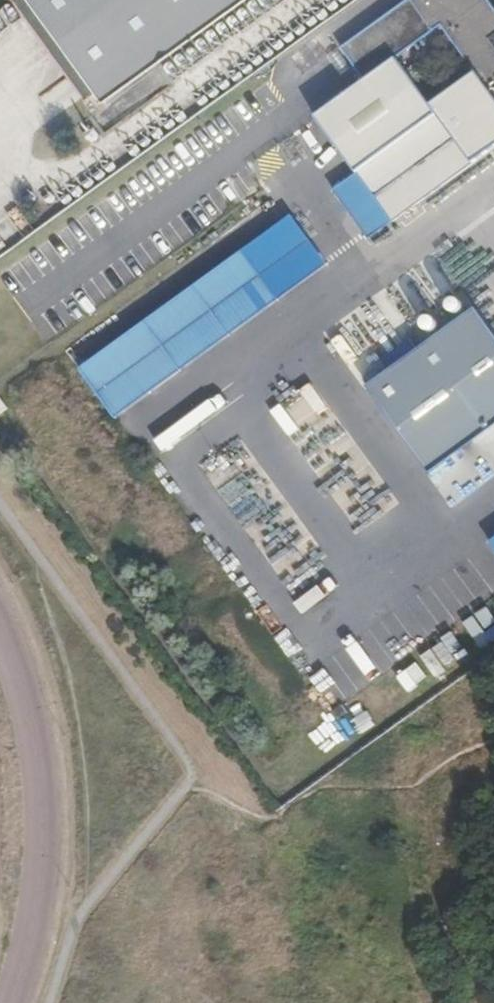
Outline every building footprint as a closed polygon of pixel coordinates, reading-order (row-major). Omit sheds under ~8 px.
[(105,96),(198,30),(239,0),(35,0),(105,96)] [(490,0),(479,0),(407,0),(343,47),(370,83),(323,118),(379,195),(459,136),(477,160),(493,148),(493,6),(490,0)] [(397,218),(477,160),(459,136),(379,195),(397,218)] [(121,417),(284,298),(248,250),(85,368),(121,417)] [(493,435),(493,346),(476,321),(373,395),(433,478),(493,435)]
